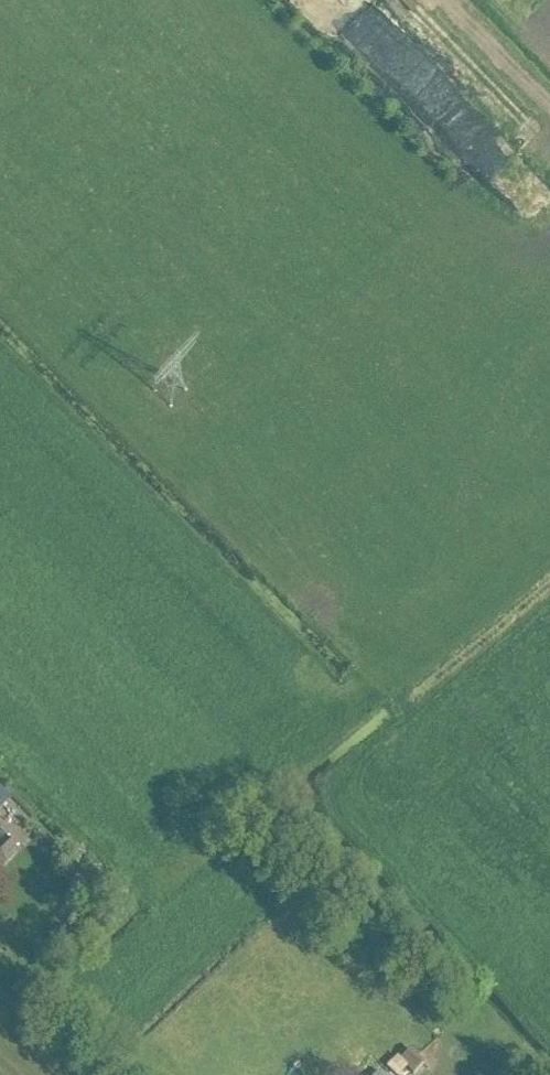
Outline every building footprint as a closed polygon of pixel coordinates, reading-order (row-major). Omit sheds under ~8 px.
[(18,853),(7,841),(8,840),(0,832),(0,871),(18,853)] [(410,1050),(398,1062),(412,1074),(413,1074),(424,1064),(410,1050)]
